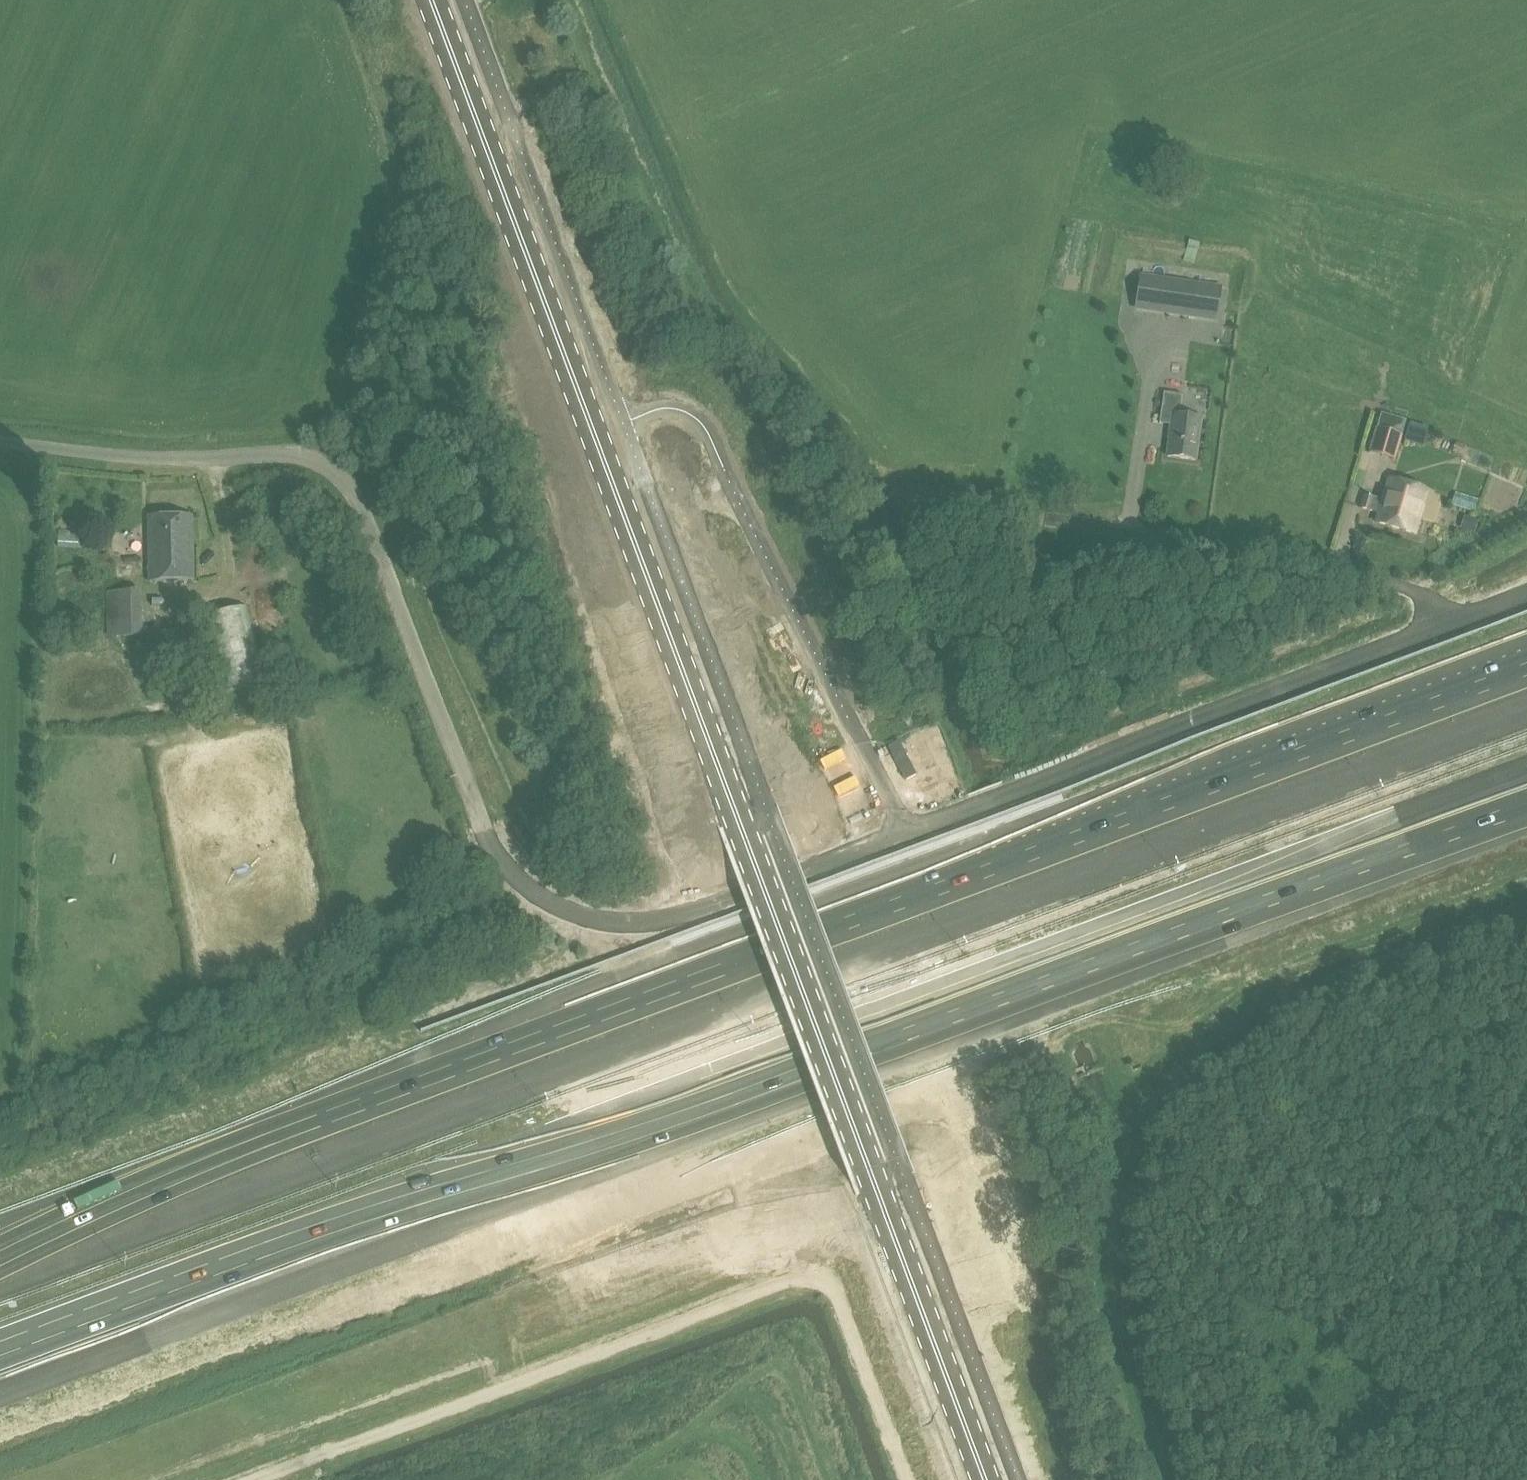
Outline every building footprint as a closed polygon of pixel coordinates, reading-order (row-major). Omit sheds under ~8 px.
[(1141,277),(1137,308),(1216,320),(1220,288),(1141,277)] [(1202,418),(1180,415),(1182,396),(1164,394),(1160,424),(1172,425),(1168,457),(1196,461),(1202,418)] [(1379,428),(1401,434),(1405,421),(1383,414),(1379,428)] [(1428,428),(1411,423),(1406,440),(1423,445),(1428,428)] [(1404,435),(1401,434),(1379,428),(1376,427),(1369,453),(1396,461),(1404,435)] [(1463,456),(1467,446),(1456,442),(1452,452),(1463,456)] [(1389,479),(1383,500),(1365,495),(1361,507),(1380,513),(1377,523),(1415,535),(1428,490),(1389,479)] [(149,517),(150,582),(194,581),(193,516),(149,517)] [(1474,532),(1478,520),(1464,516),(1460,528),(1474,532)] [(58,530),(58,549),(83,549),(84,532),(58,530)] [(106,637),(144,637),(143,591),(106,591),(106,637)] [(266,685),(245,606),(205,617),(226,696),(266,685)]
